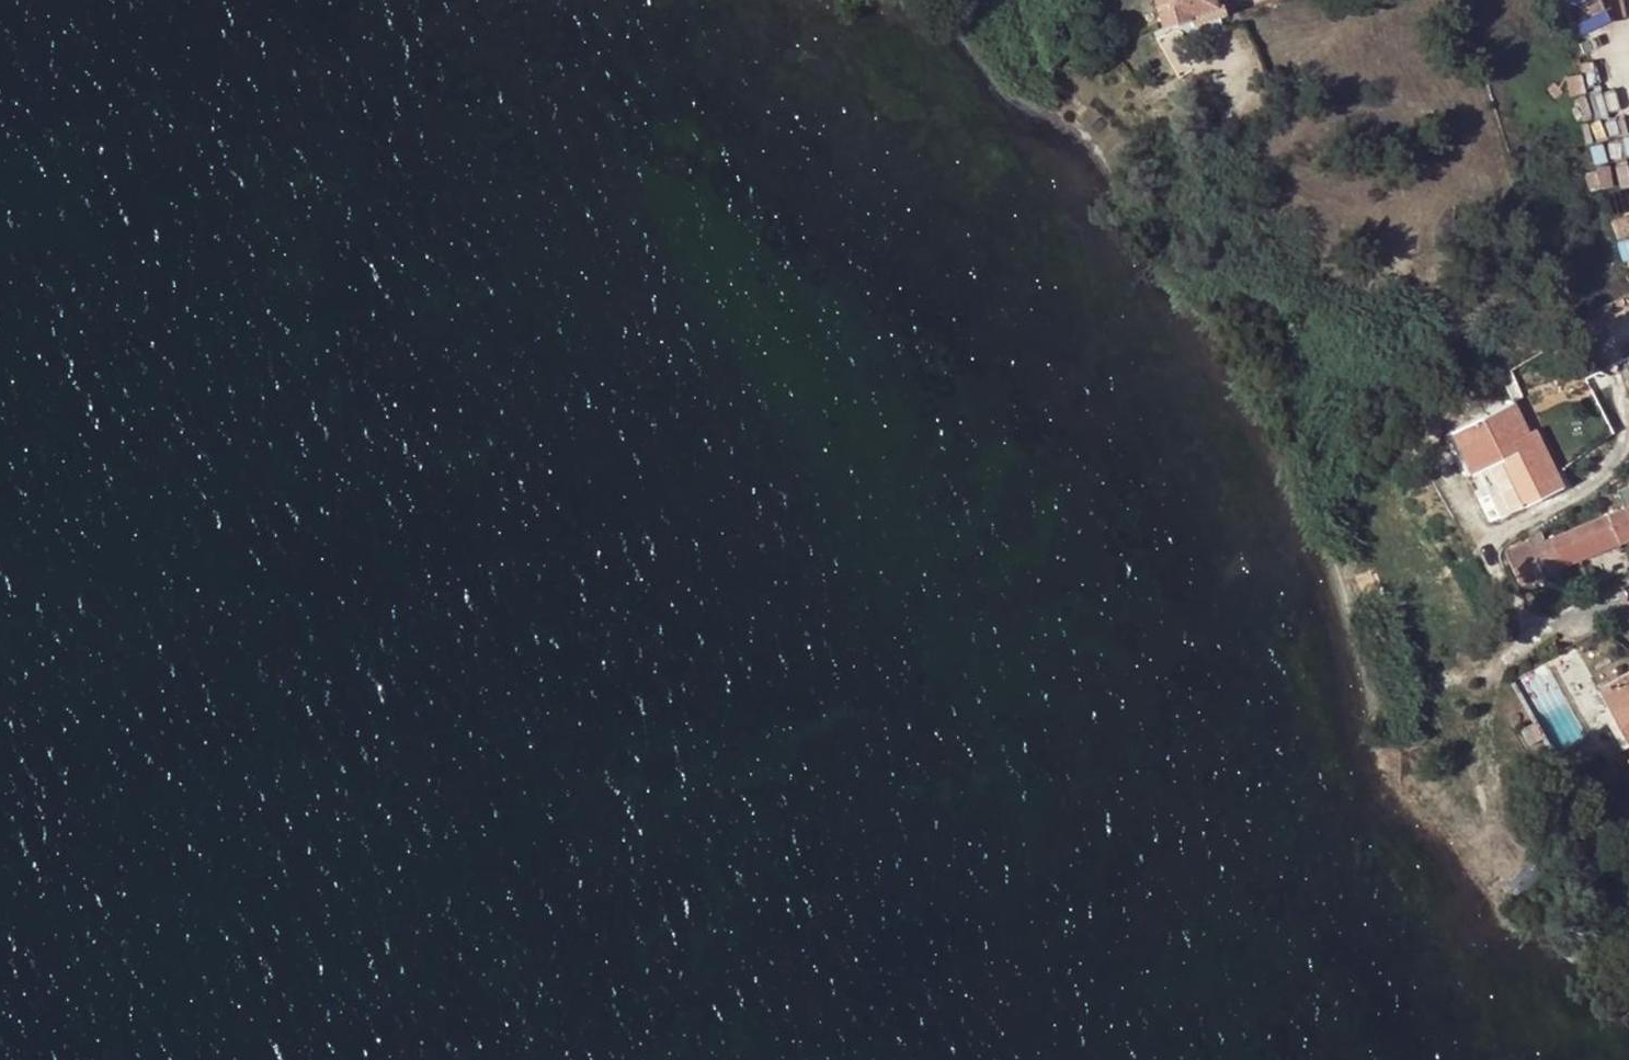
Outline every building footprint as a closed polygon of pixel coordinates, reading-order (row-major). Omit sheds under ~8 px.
[(1191,19),(1190,15),(1214,8),(1212,0),(1154,0),(1162,27),(1191,19)] [(1497,526),(1560,495),(1531,436),(1524,440),(1509,409),(1447,439),(1467,481),(1473,478),(1497,526)] [(1531,546),(1507,556),(1521,588),(1628,541),(1628,489),(1618,494),(1625,509),(1547,543),(1544,537),(1529,543),(1531,546)] [(1516,677),(1553,750),(1582,735),(1545,662),(1516,677)] [(1600,690),(1611,709),(1612,711),(1628,741),(1628,674),(1600,690)]
